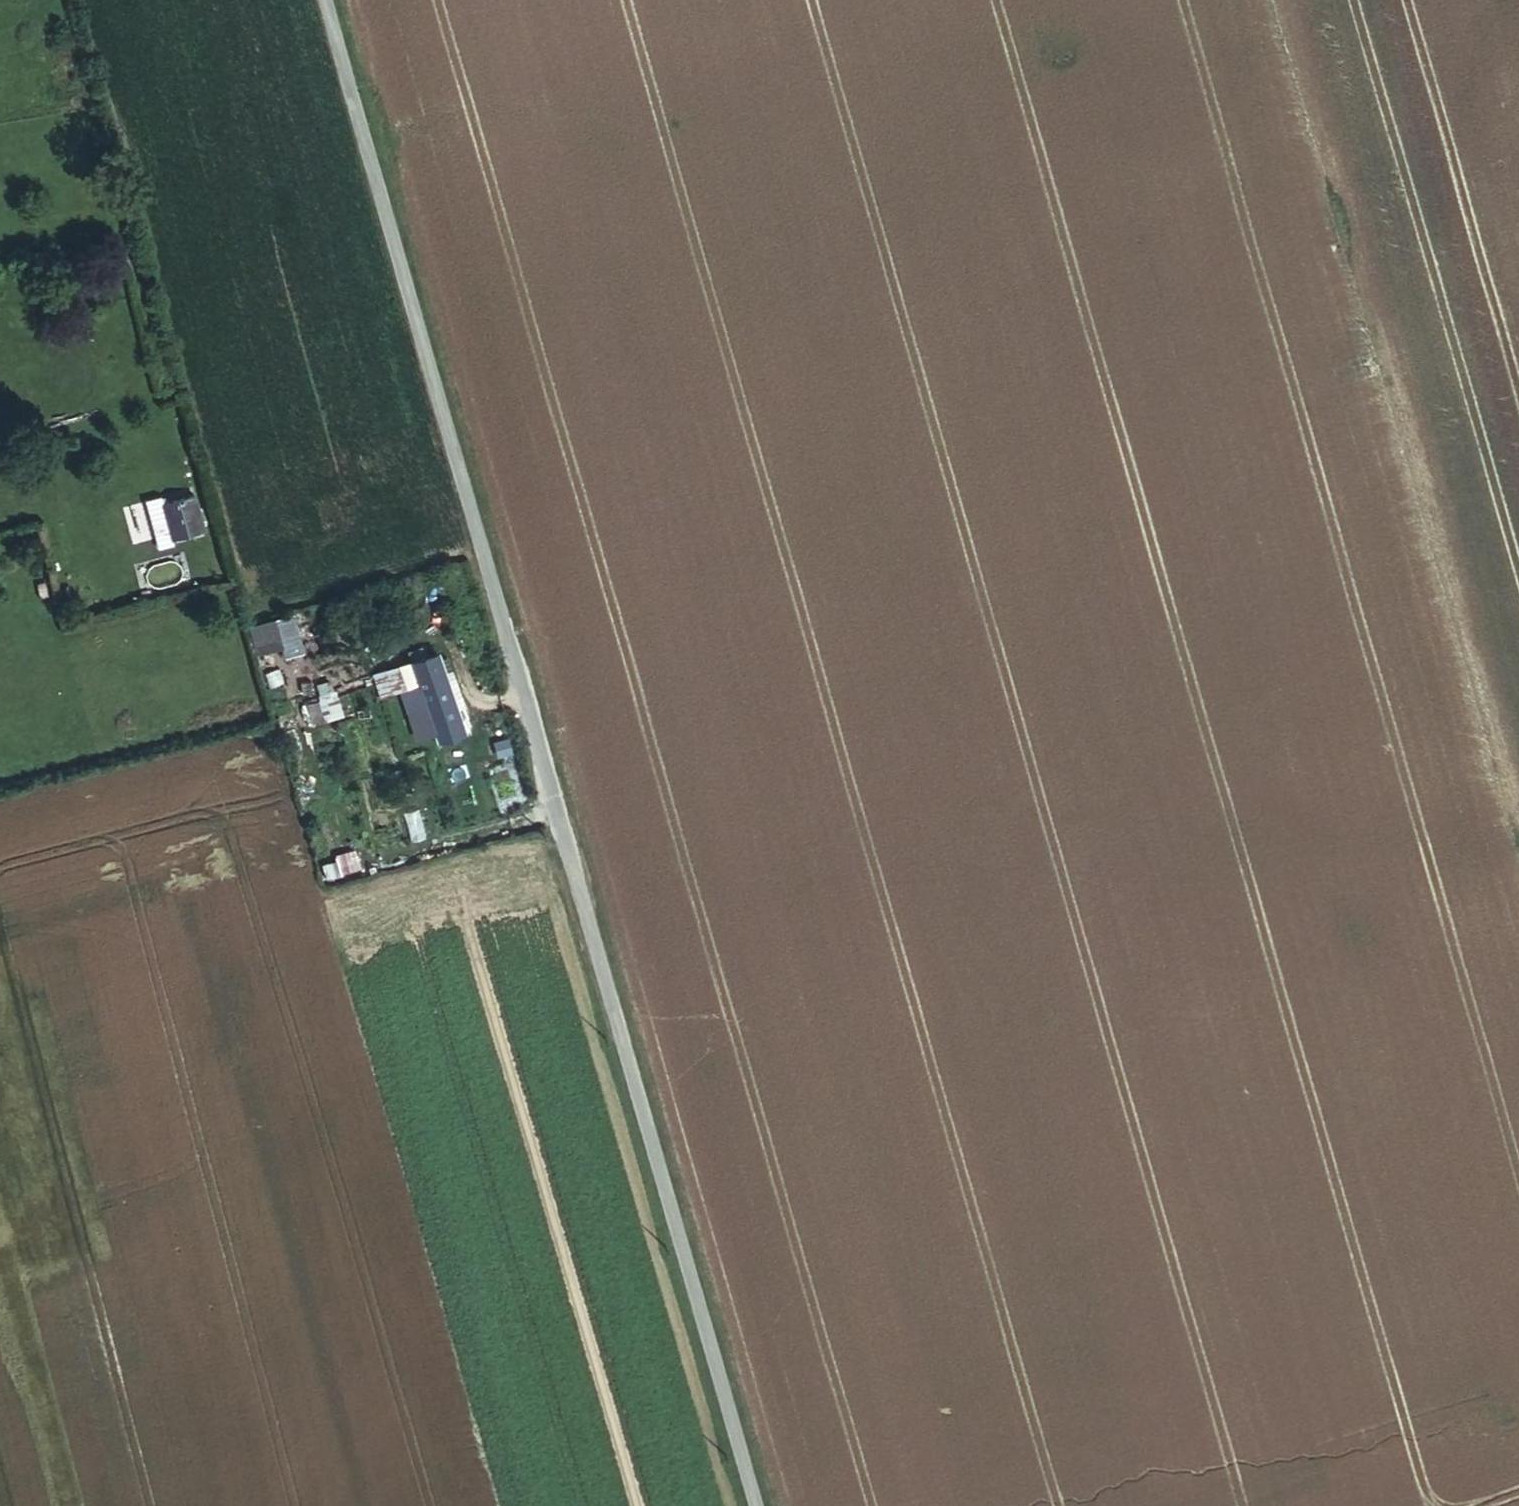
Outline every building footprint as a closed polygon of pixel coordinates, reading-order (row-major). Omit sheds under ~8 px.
[(172,539),(203,531),(193,494),(161,502),(160,496),(145,499),(158,548),(172,544),(172,539)] [(258,654),(281,647),(273,620),(250,626),(258,654)] [(463,733),(454,705),(450,696),(435,652),(424,656),(421,647),(408,651),(411,660),(402,663),(406,675),(415,672),(425,705),(407,711),(416,738),(434,732),(437,742),(463,733)] [(450,696),(454,705),(462,703),(458,694),(450,696)]
